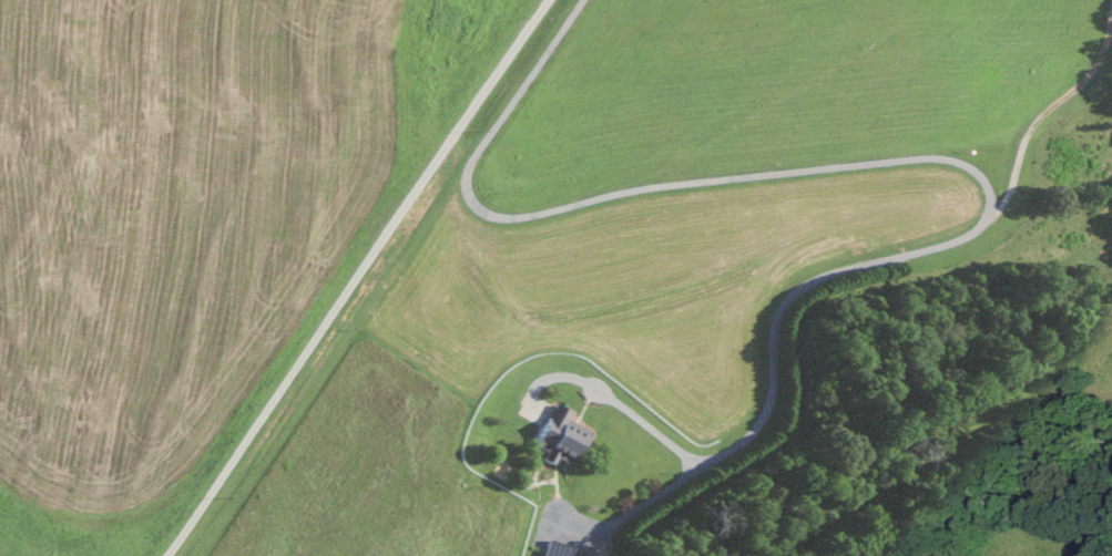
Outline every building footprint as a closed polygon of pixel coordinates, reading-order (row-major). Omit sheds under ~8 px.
[(541,456),(543,456),(551,462),(553,459),(555,454),(558,456),(560,457),(565,460),(567,461),(568,461),(570,455),(579,440),(583,442),(590,431),(575,423),(574,422),(573,422),(571,421),(565,418),(570,410),(554,402),(553,404),(532,442),(545,450),(541,456)] [(589,553),(548,537),(544,547),(541,555),(588,555),(589,553)]
